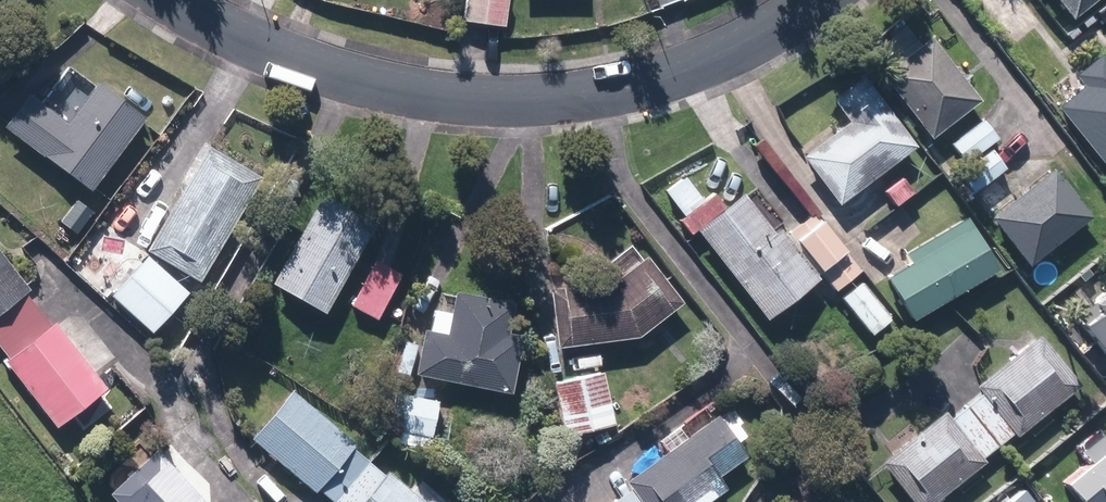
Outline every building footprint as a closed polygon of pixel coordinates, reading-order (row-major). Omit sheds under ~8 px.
[(504,26),(508,0),(466,0),(463,21),(504,26)] [(1096,0),(1058,0),(1073,19),(1096,0)] [(878,72),(927,135),(977,96),(929,33),(878,72)] [(1105,52),(1079,73),(1087,83),(1062,103),(1105,158),(1105,53),(1105,52)] [(799,153),(835,201),(912,144),(860,73),(828,96),(846,119),(799,153)] [(25,92),(4,121),(86,182),(138,113),(92,79),(87,87),(63,120),(35,98),(25,92)] [(947,140),(963,161),(995,135),(980,115),(947,140)] [(142,246),(195,278),(257,174),(203,143),(142,246)] [(955,170),(970,190),(1002,167),(988,147),(955,170)] [(987,215),(1025,262),(1086,213),(1049,165),(987,215)] [(692,227),(762,316),(818,271),(832,288),(857,268),(810,210),(780,233),(775,226),(769,230),(738,190),(692,227)] [(268,280),(321,310),(371,221),(318,191),(268,280)] [(885,275),(909,317),(994,268),(964,216),(903,252),(908,262),(885,275)] [(107,293),(149,330),(185,290),(143,253),(107,293)] [(21,285),(0,258),(0,302),(21,285)] [(348,304),(373,317),(397,272),(372,258),(348,304)] [(612,281),(558,287),(564,339),(633,330),(673,300),(640,259),(612,281)] [(837,295),(867,331),(889,313),(858,277),(837,295)] [(1079,308),(1105,344),(1105,288),(1079,308)] [(426,331),(419,372),(508,388),(518,336),(501,332),(506,302),(454,291),(445,334),(426,331)] [(51,325),(7,360),(52,420),(98,384),(51,325)] [(1037,331),(973,383),(979,390),(1014,433),(1078,381),(1037,331)] [(550,380),(561,432),(610,422),(600,370),(550,380)] [(329,499),(364,458),(348,444),(350,440),(288,388),(248,436),(311,490),(313,486),(329,499)] [(392,440),(427,447),(436,399),(383,389),(378,413),(388,415),(385,426),(395,428),(392,440)] [(877,460),(912,501),(929,501),(962,475),(973,466),(979,462),(939,409),(877,460)] [(627,480),(642,501),(698,501),(720,486),(712,474),(742,452),(733,440),(717,418),(716,416),(627,480)] [(589,436),(594,444),(607,436),(602,428),(589,436)] [(118,493),(127,501),(213,501),(164,450),(118,493)] [(1068,482),(1084,501),(1105,501),(1105,451),(1068,482)] [(329,499),(333,501),(425,501),(385,468),(381,472),(364,458),(329,499)] [(1024,493),(1014,501),(1031,501),(1024,493)]
